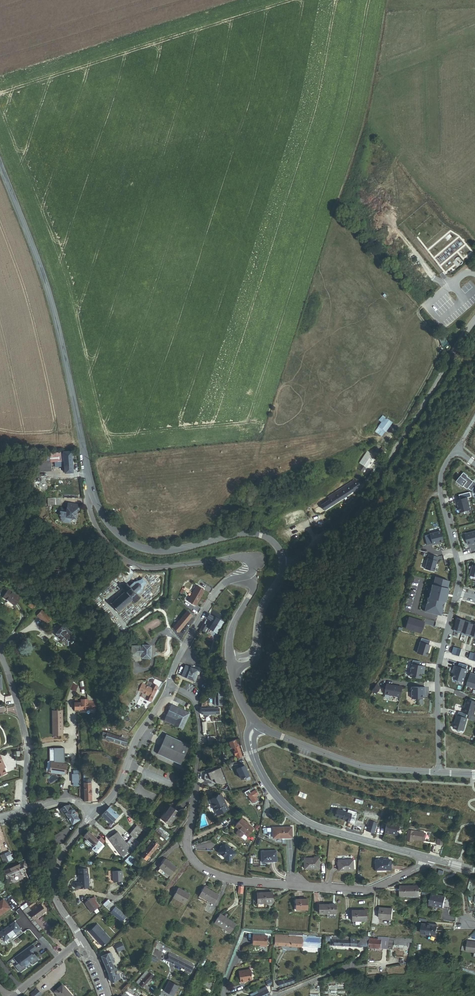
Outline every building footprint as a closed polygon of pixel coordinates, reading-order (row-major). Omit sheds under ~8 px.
[(379,427),(385,432),(391,424),(385,419),(379,427)] [(379,455),(384,458),(388,451),(383,448),(379,455)] [(65,473),(73,473),(71,452),(44,454),(44,457),(44,462),(44,463),(64,461),(65,473)] [(362,466),(366,468),(371,461),(367,458),(364,456),(359,464),(362,466)] [(373,467),(378,470),(382,463),(378,460),(373,467)] [(464,473),(457,482),(467,489),(468,489),(472,491),(474,487),(474,482),(474,481),(473,481),(467,477),(468,476),(464,473)] [(322,505),(325,510),(355,491),(354,490),(359,487),(355,481),(341,490),(342,492),(322,505)] [(457,505),(458,505),(461,515),(471,513),(467,498),(455,501),(457,505)] [(77,510),(78,510),(79,508),(77,508),(77,505),(73,505),(73,507),(67,506),(66,517),(75,519),(77,510)] [(440,531),(424,536),(427,545),(443,541),(440,531)] [(474,543),(474,532),(466,534),(468,545),(474,543)] [(433,572),(437,557),(429,555),(425,569),(433,572)] [(141,598),(140,598),(137,595),(141,591),(141,592),(142,591),(142,590),(145,585),(146,583),(142,578),(140,580),(134,582),(134,581),(133,582),(134,583),(129,586),(127,584),(122,588),(125,592),(124,593),(124,592),(123,593),(122,595),(121,594),(120,595),(121,596),(119,597),(118,597),(117,597),(118,598),(116,600),(115,599),(114,600),(115,601),(111,604),(110,603),(109,603),(112,606),(111,607),(112,607),(113,607),(115,609),(114,610),(115,611),(116,610),(117,612),(117,613),(118,613),(118,612),(121,610),(122,610),(121,609),(124,607),(124,608),(125,607),(126,605),(127,606),(128,605),(127,604),(128,603),(129,604),(129,603),(131,601),(134,603),(134,604),(135,604),(135,603),(140,599),(141,599),(141,598)] [(445,602),(449,589),(447,588),(449,581),(439,579),(437,586),(436,585),(432,599),(431,599),(428,613),(441,616),(444,602),(445,602)] [(244,597),(247,592),(241,586),(240,584),(238,583),(235,586),(233,584),(228,587),(238,596),(240,594),(244,597)] [(193,594),(200,598),(204,591),(197,587),(193,594)] [(15,606),(20,599),(9,590),(3,597),(15,606)] [(188,602),(196,606),(200,598),(193,594),(189,600),(188,602)] [(46,625),(51,620),(42,611),(37,616),(46,625)] [(174,629),(179,633),(192,616),(187,612),(181,620),(179,618),(175,624),(177,625),(174,629)] [(209,630),(216,634),(223,622),(216,618),(215,619),(209,615),(207,619),(210,621),(209,622),(212,624),(213,625),(212,626),(211,626),(209,630)] [(424,622),(409,617),(405,629),(421,634),(424,622)] [(466,621),(457,619),(454,632),(462,634),(465,622),(466,621)] [(470,623),(465,622),(462,634),(470,637),(474,625),(470,624),(470,623)] [(73,640),(75,638),(64,627),(63,628),(62,627),(55,634),(67,646),(73,640)] [(430,645),(428,645),(430,641),(421,638),(417,653),(426,656),(430,645)] [(142,658),(150,658),(150,646),(143,646),(143,647),(128,646),(127,656),(142,656),(142,658)] [(419,666),(420,662),(412,660),(409,676),(420,678),(421,673),(421,670),(424,671),(424,667),(419,666)] [(176,674),(194,681),(198,670),(180,663),(176,674)] [(467,671),(466,671),(467,666),(459,663),(458,667),(455,666),(453,670),(456,671),(455,674),(453,678),(463,682),(467,671)] [(474,688),(474,677),(474,675),(471,673),(467,686),(474,688)] [(145,699),(150,702),(158,687),(152,685),(149,684),(150,683),(147,682),(144,688),(149,690),(145,699)] [(376,685),(371,691),(375,694),(380,687),(376,685)] [(385,695),(400,697),(402,687),(394,686),(391,686),(391,685),(386,685),(385,695)] [(411,687),(411,699),(422,699),(422,695),(422,692),(424,692),(424,687),(411,687)] [(223,704),(226,705),(226,695),(224,695),(224,689),(220,688),(218,692),(218,695),(215,695),(215,705),(217,705),(223,705),(223,704)] [(98,709),(98,703),(88,703),(88,702),(88,700),(82,700),(82,699),(76,699),(76,703),(75,703),(75,710),(79,710),(82,710),(82,709),(98,709)] [(474,711),(474,702),(467,700),(466,705),(466,707),(465,707),(463,713),(467,714),(474,716),(474,711)] [(164,721),(183,729),(190,714),(171,705),(164,721)] [(60,724),(62,724),(62,711),(52,710),(52,735),(55,735),(55,732),(56,732),(56,730),(60,730),(60,724)] [(457,716),(453,728),(464,731),(467,718),(466,718),(467,714),(463,713),(459,712),(458,716),(457,716)] [(122,735),(122,738),(103,732),(101,738),(109,741),(110,741),(128,747),(131,737),(122,735)] [(157,754),(181,764),(189,746),(165,735),(157,754)] [(242,759),(245,758),(238,739),(236,740),(242,759)] [(53,763),(61,764),(63,753),(55,752),(53,763)] [(61,764),(53,763),(50,762),(48,772),(64,774),(66,765),(61,764)] [(236,769),(240,768),(238,765),(237,765),(235,762),(228,765),(231,771),(236,769)] [(248,776),(249,776),(244,766),(243,763),(238,765),(240,768),(236,769),(241,779),(245,777),(247,781),(250,779),(248,776)] [(222,785),(227,784),(221,767),(205,773),(204,782),(222,785)] [(256,797),(259,796),(254,787),(244,792),(246,796),(248,795),(252,803),(253,803),(254,804),(258,802),(257,800),(258,800),(256,797)] [(217,815),(228,809),(221,795),(210,801),(217,815)] [(72,825),(79,820),(74,813),(76,812),(74,810),(73,810),(70,806),(65,806),(60,809),(63,815),(65,814),(68,818),(67,820),(68,822),(70,821),(72,825)] [(111,824),(119,816),(109,807),(102,815),(111,824)] [(169,825),(179,813),(170,807),(161,819),(169,825)] [(355,813),(356,812),(347,810),(347,813),(337,810),(335,817),(349,821),(349,820),(354,821),(356,815),(355,814),(355,813)] [(248,837),(254,829),(241,819),(235,826),(248,837)] [(368,820),(365,830),(374,833),(377,823),(368,820)] [(385,833),(397,835),(399,827),(387,824),(385,833)] [(137,841),(144,832),(137,826),(129,835),(132,837),(137,841)] [(273,838),(292,838),(292,827),(273,828),(273,838)] [(412,839),(421,841),(421,837),(422,833),(422,832),(407,830),(405,841),(412,842),(412,839)] [(97,854),(104,846),(88,832),(84,836),(95,845),(92,849),(97,854)] [(131,850),(126,844),(118,832),(109,839),(122,857),(131,850)] [(124,859),(132,852),(139,843),(137,841),(132,837),(126,844),(131,850),(122,857),(124,859)] [(145,853),(149,857),(159,846),(154,841),(144,853),(145,853)] [(229,861),(235,853),(224,844),(222,846),(221,848),(218,852),(229,861)] [(431,852),(440,855),(443,847),(432,845),(431,852)] [(267,861),(276,861),(276,851),(261,852),(261,862),(267,862),(267,861)] [(130,867),(136,861),(130,856),(125,860),(130,867)] [(170,876),(177,868),(165,859),(159,867),(170,876)] [(304,869),(319,869),(319,859),(304,859),(304,869)] [(339,871),(354,871),(353,860),(339,861),(339,871)] [(375,870),(391,870),(391,860),(375,860),(375,870)] [(24,871),(23,869),(21,864),(4,871),(9,883),(14,881),(12,876),(24,871)] [(76,889),(79,889),(89,888),(88,874),(88,875),(87,869),(79,869),(79,875),(79,883),(75,883),(74,885),(74,888),(76,889)] [(113,882),(122,882),(122,871),(113,872),(113,882)] [(400,896),(419,896),(419,886),(400,887),(400,896)] [(213,904),(218,895),(204,887),(199,896),(213,904)] [(173,897),(184,904),(190,895),(178,888),(173,897)] [(258,903),(273,903),(272,892),(257,893),(258,903)] [(429,905),(443,908),(442,909),(449,911),(452,899),(431,894),(429,905)] [(97,909),(99,907),(95,901),(96,900),(95,897),(90,899),(89,898),(87,900),(87,901),(86,902),(92,911),(94,911),(97,909)] [(29,906),(36,901),(33,898),(27,902),(27,903),(29,906)] [(0,902),(0,916),(10,909),(3,900),(0,902)] [(295,910),(307,910),(307,900),(295,900),(295,910)] [(43,930),(34,919),(46,911),(41,905),(32,911),(28,906),(22,911),(31,922),(40,932),(43,930)] [(327,914),(336,914),(335,905),(319,905),(319,914),(327,914)] [(124,919),(118,914),(120,911),(115,907),(111,912),(122,921),(124,919)] [(379,919),(392,920),(393,909),(380,908),(379,919)] [(352,921),(366,921),(366,911),(352,911),(352,921)] [(230,933),(236,924),(220,914),(214,923),(230,933)] [(4,941),(20,930),(15,922),(0,932),(0,936),(4,941)] [(107,942),(110,939),(97,924),(89,931),(103,947),(108,942),(107,942)] [(421,934),(436,935),(437,925),(430,925),(422,924),(421,934)] [(275,945),(301,947),(302,937),(289,936),(275,935),(275,945)] [(261,945),(261,947),(266,947),(267,937),(252,936),(252,945),(259,945),(261,945)] [(331,945),(368,948),(369,939),(331,936),(331,945)] [(301,947),(320,948),(321,938),(307,937),(302,937),(301,947)] [(369,948),(388,949),(389,937),(377,937),(377,940),(370,939),(369,948)] [(409,943),(412,943),(412,938),(389,937),(388,949),(393,949),(393,947),(400,948),(403,948),(408,948),(409,943)] [(474,951),(474,942),(467,941),(466,951),(474,952),(474,951)] [(114,945),(117,952),(124,948),(121,942),(114,945)] [(169,953),(171,949),(158,943),(155,948),(159,950),(160,948),(163,949),(162,951),(165,953),(166,951),(169,953)] [(34,954),(33,955),(31,952),(35,949),(32,944),(15,957),(20,963),(15,966),(20,972),(26,968),(24,965),(30,961),(33,964),(39,960),(34,954)] [(101,956),(108,972),(113,971),(117,970),(116,968),(114,968),(112,964),(115,963),(111,953),(101,956)] [(193,965),(193,964),(170,953),(168,954),(165,960),(181,968),(184,969),(190,972),(194,966),(193,965)] [(238,972),(240,983),(244,982),(244,981),(252,980),(250,969),(238,972)] [(138,984),(142,988),(154,976),(150,972),(149,973),(146,971),(136,982),(138,984)] [(111,982),(120,979),(119,974),(115,975),(114,975),(114,972),(109,974),(111,982)] [(192,981),(211,989),(215,979),(197,972),(192,981)] [(32,987),(36,992),(48,985),(45,979),(32,987)] [(278,983),(280,988),(294,983),(293,979),(286,982),(285,981),(278,983)] [(168,980),(164,991),(175,995),(179,984),(168,980)] [(135,993),(138,988),(132,983),(131,983),(128,987),(135,993)] [(70,995),(62,985),(54,992),(57,995),(70,995)] [(132,995),(135,993),(128,987),(126,989),(126,990),(121,995),(133,995),(132,995)] [(270,995),(268,992),(266,987),(257,991),(257,992),(252,994),(252,995),(268,995),(270,995)]
